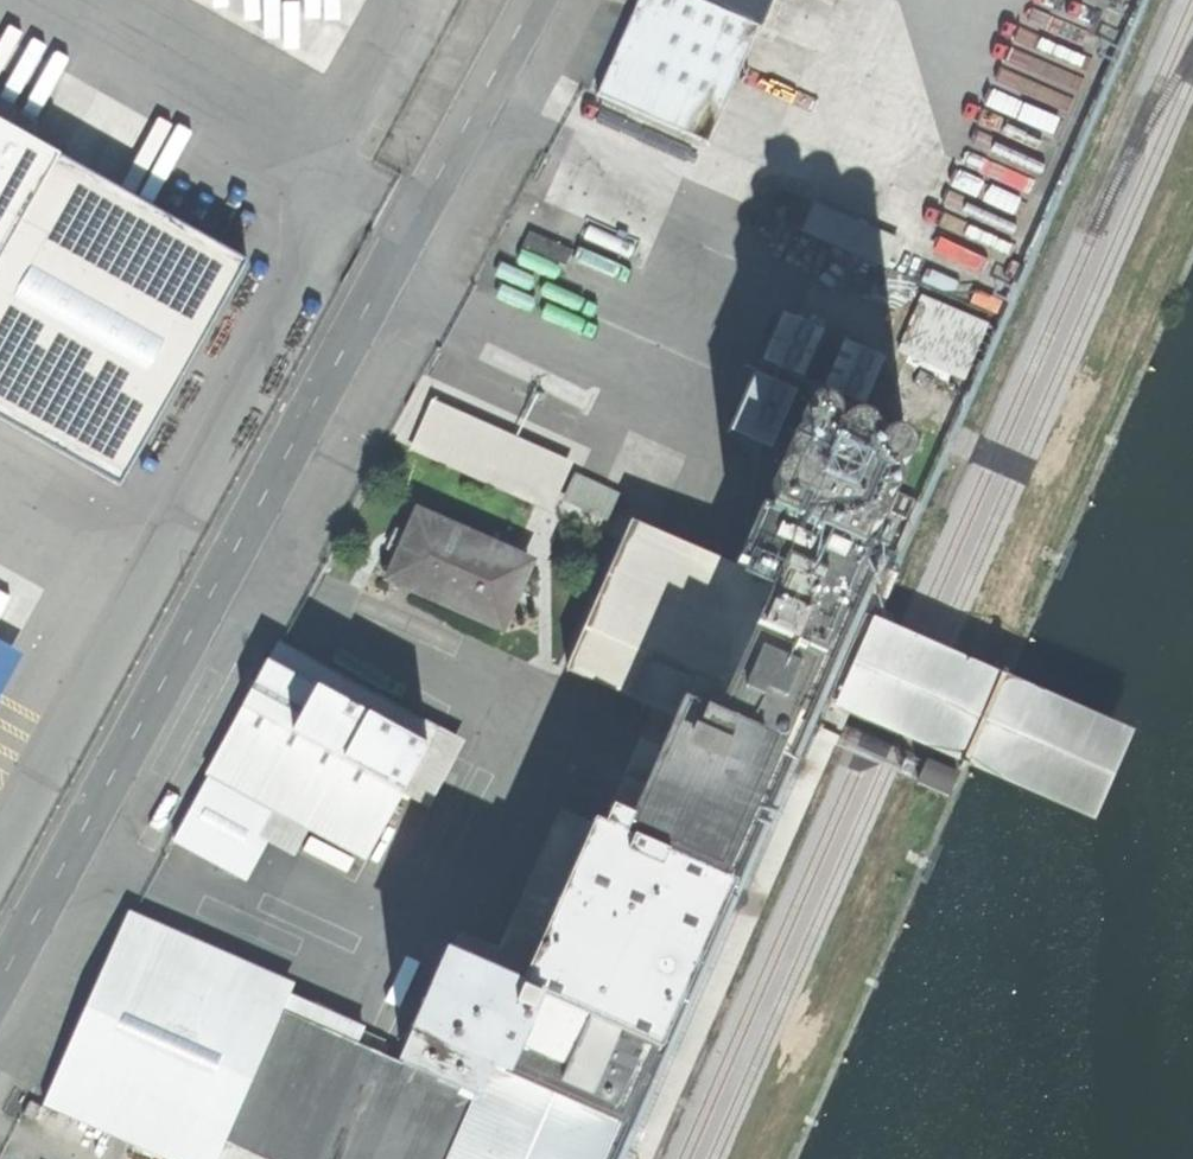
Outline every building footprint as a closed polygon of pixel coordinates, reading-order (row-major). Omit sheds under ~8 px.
[(697,0),(639,0),(597,95),(709,144),(760,27),(697,0)] [(760,27),(772,0),(697,0),(760,27)] [(60,157),(0,123),(0,263),(60,157)] [(785,191),(773,218),(803,232),(816,205),(785,191)] [(522,248),(554,263),(565,268),(573,252),(529,232),(522,248)] [(554,263),(522,248),(499,297),(532,312),(554,263)] [(979,322),(981,315),(948,301),(945,308),(925,298),(900,352),(964,381),(989,326),(979,322)] [(785,320),(765,363),(859,405),(879,362),(785,320)] [(727,418),(733,421),(731,426),(776,445),(777,443),(786,447),(804,405),(794,401),(797,396),(752,377),(738,411),(732,408),(727,418)] [(770,511),(767,518),(856,557),(858,551),(861,552),(866,540),(873,543),(915,447),(806,401),(804,405),(786,447),(766,496),(772,498),(767,510),(770,511)] [(453,448),(466,419),(451,413),(438,442),(453,448)] [(486,425),(467,417),(466,419),(453,448),(451,452),(470,460),(486,425)] [(497,430),(476,471),(521,494),(528,480),(549,490),(551,486),(563,463),(497,430)] [(565,459),(563,463),(551,486),(566,493),(579,466),(565,459)] [(580,475),(566,501),(607,523),(620,496),(580,475)] [(898,493),(890,512),(906,519),(914,500),(898,493)] [(714,717),(782,746),(794,718),(799,720),(804,708),(800,706),(864,561),(856,557),(767,518),(758,514),(735,567),(774,584),(763,607),(714,717)] [(420,515),(391,578),(499,627),(528,564),(420,515)] [(610,689),(675,717),(681,703),(714,717),(763,607),(665,564),(610,689)] [(278,641),(205,774),(366,861),(439,728),(278,641)] [(602,830),(722,882),(782,746),(714,717),(681,703),(675,717),(651,770),(635,810),(631,819),(610,809),(602,830)] [(926,762),(917,784),(948,797),(957,775),(926,762)] [(615,797),(635,810),(651,770),(629,765),(615,797)] [(450,1158),(600,1158),(617,1120),(619,1121),(651,1048),(649,1047),(722,882),(602,830),(597,828),(524,993),(522,992),(489,1064),(492,1065),(477,1099),(450,1158)] [(302,1021),(116,939),(42,1106),(163,1158),(218,1158),(225,1143),(245,1151),(302,1021)] [(448,959),(400,1065),(477,1099),(492,1065),(489,1064),(522,992),(448,959)] [(477,1099),(400,1065),(302,1021),(245,1151),(262,1158),(450,1158),(477,1099)]
